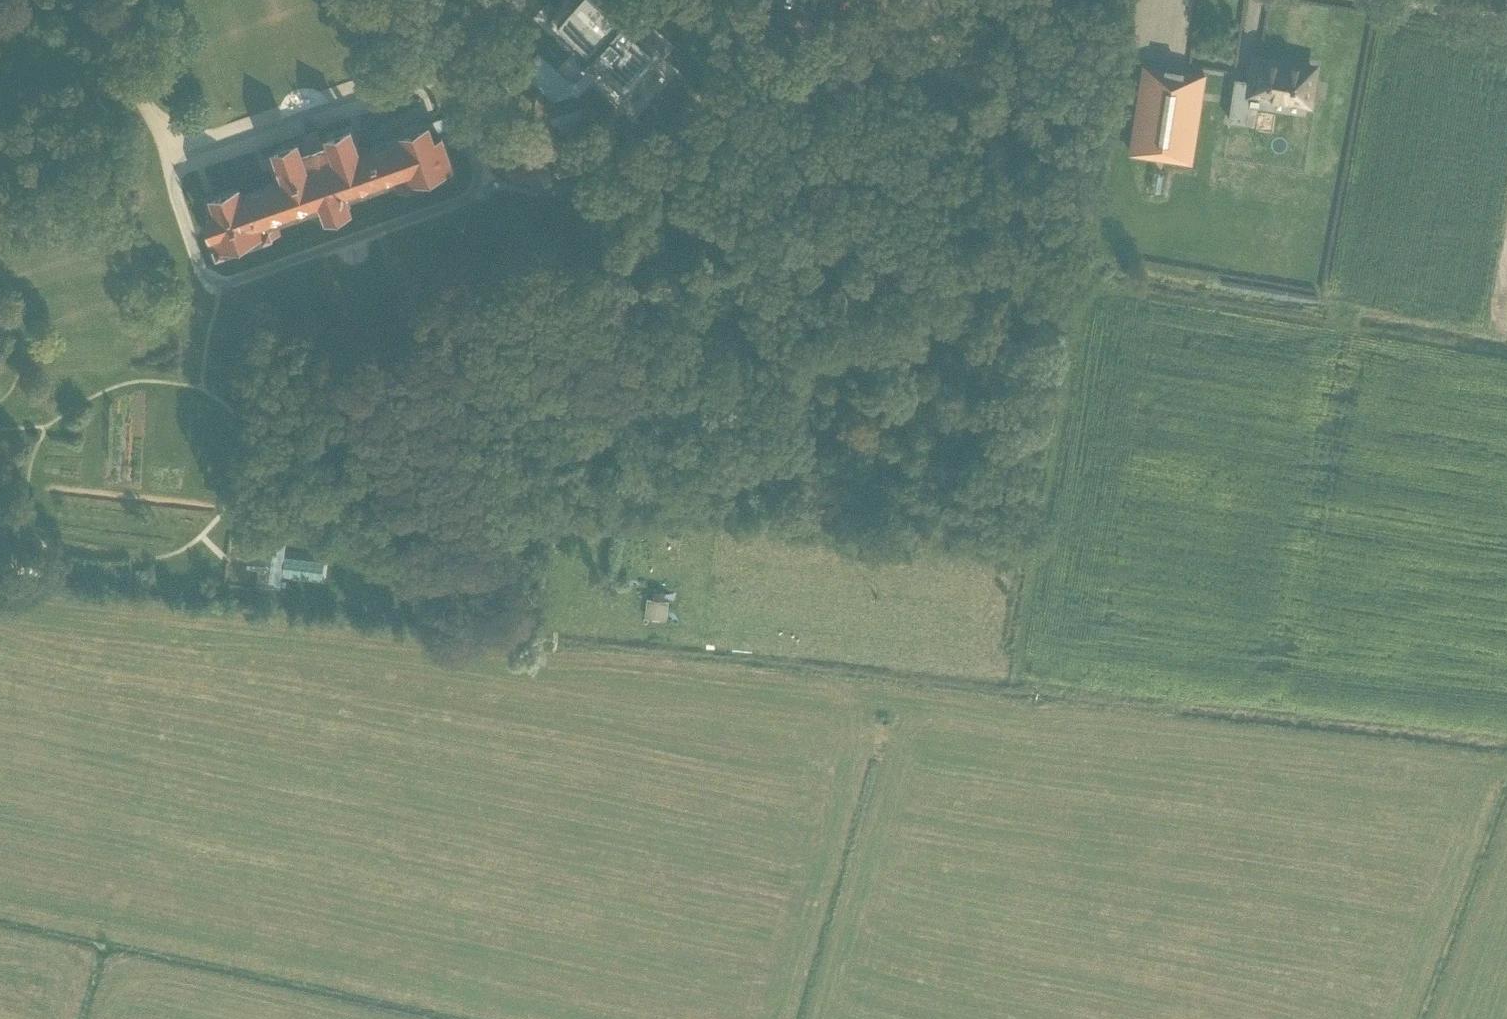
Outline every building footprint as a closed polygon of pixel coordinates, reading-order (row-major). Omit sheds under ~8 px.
[(548,15),(573,39),(574,38),(579,43),(576,47),(593,63),(587,70),(571,81),(538,52),(481,103),(459,111),(430,121),(432,130),(462,120),(486,111),(529,73),(554,96),(574,90),(577,93),(602,65),(627,88),(665,46),(639,23),(647,15),(641,10),(644,6),(638,0),(560,0),(548,15)] [(1313,67),(1256,58),(1253,80),(1236,77),(1229,119),(1248,122),(1250,103),(1268,106),(1270,94),(1308,99),(1313,67)] [(1204,72),(1145,63),(1131,152),(1191,161),(1204,72)] [(599,157),(583,113),(559,121),(564,135),(508,155),(516,175),(529,171),(536,191),(586,173),(583,163),(599,157)] [(410,175),(451,161),(442,134),(434,136),(432,130),(430,121),(429,119),(403,128),(405,134),(360,149),(351,121),(294,140),(290,137),(282,140),(280,144),(276,146),(285,174),(240,189),(238,183),(204,194),(214,221),(211,224),(215,235),(219,236),(220,238),(260,225),(257,214),(320,193),(324,206),(348,198),(344,185),(407,164),(410,175)] [(261,539),(257,586),(282,588),(286,542),(261,539)]
